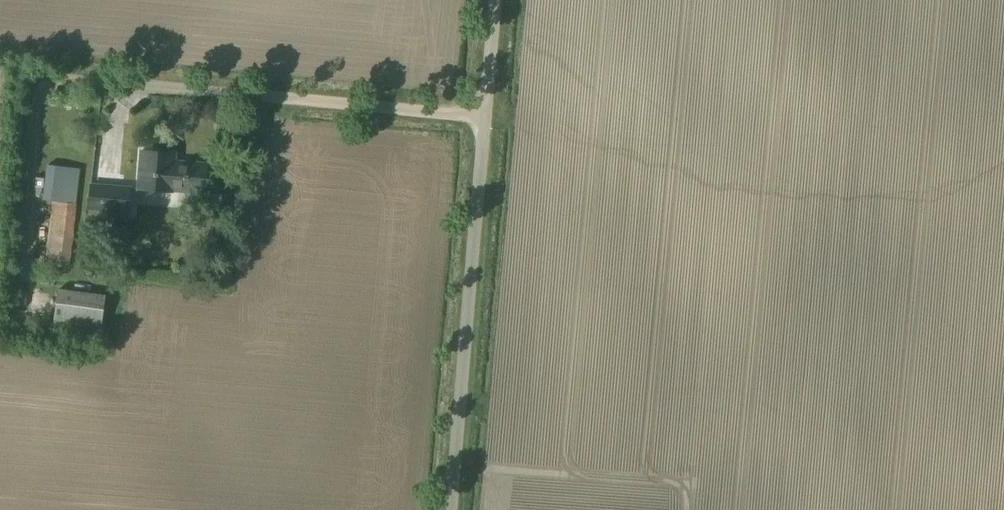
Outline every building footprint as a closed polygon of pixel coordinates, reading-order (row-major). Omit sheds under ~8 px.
[(172,189),(185,191),(205,192),(207,164),(174,161),(174,153),(142,150),(140,170),(139,189),(172,191),(172,189)] [(78,206),(74,205),(79,167),(48,163),(44,192),(53,193),(45,261),(71,264),(78,206)] [(89,183),(87,209),(89,209),(88,217),(128,220),(128,212),(130,213),(132,186),(89,183)] [(101,335),(106,295),(58,289),(53,329),(101,335)]
